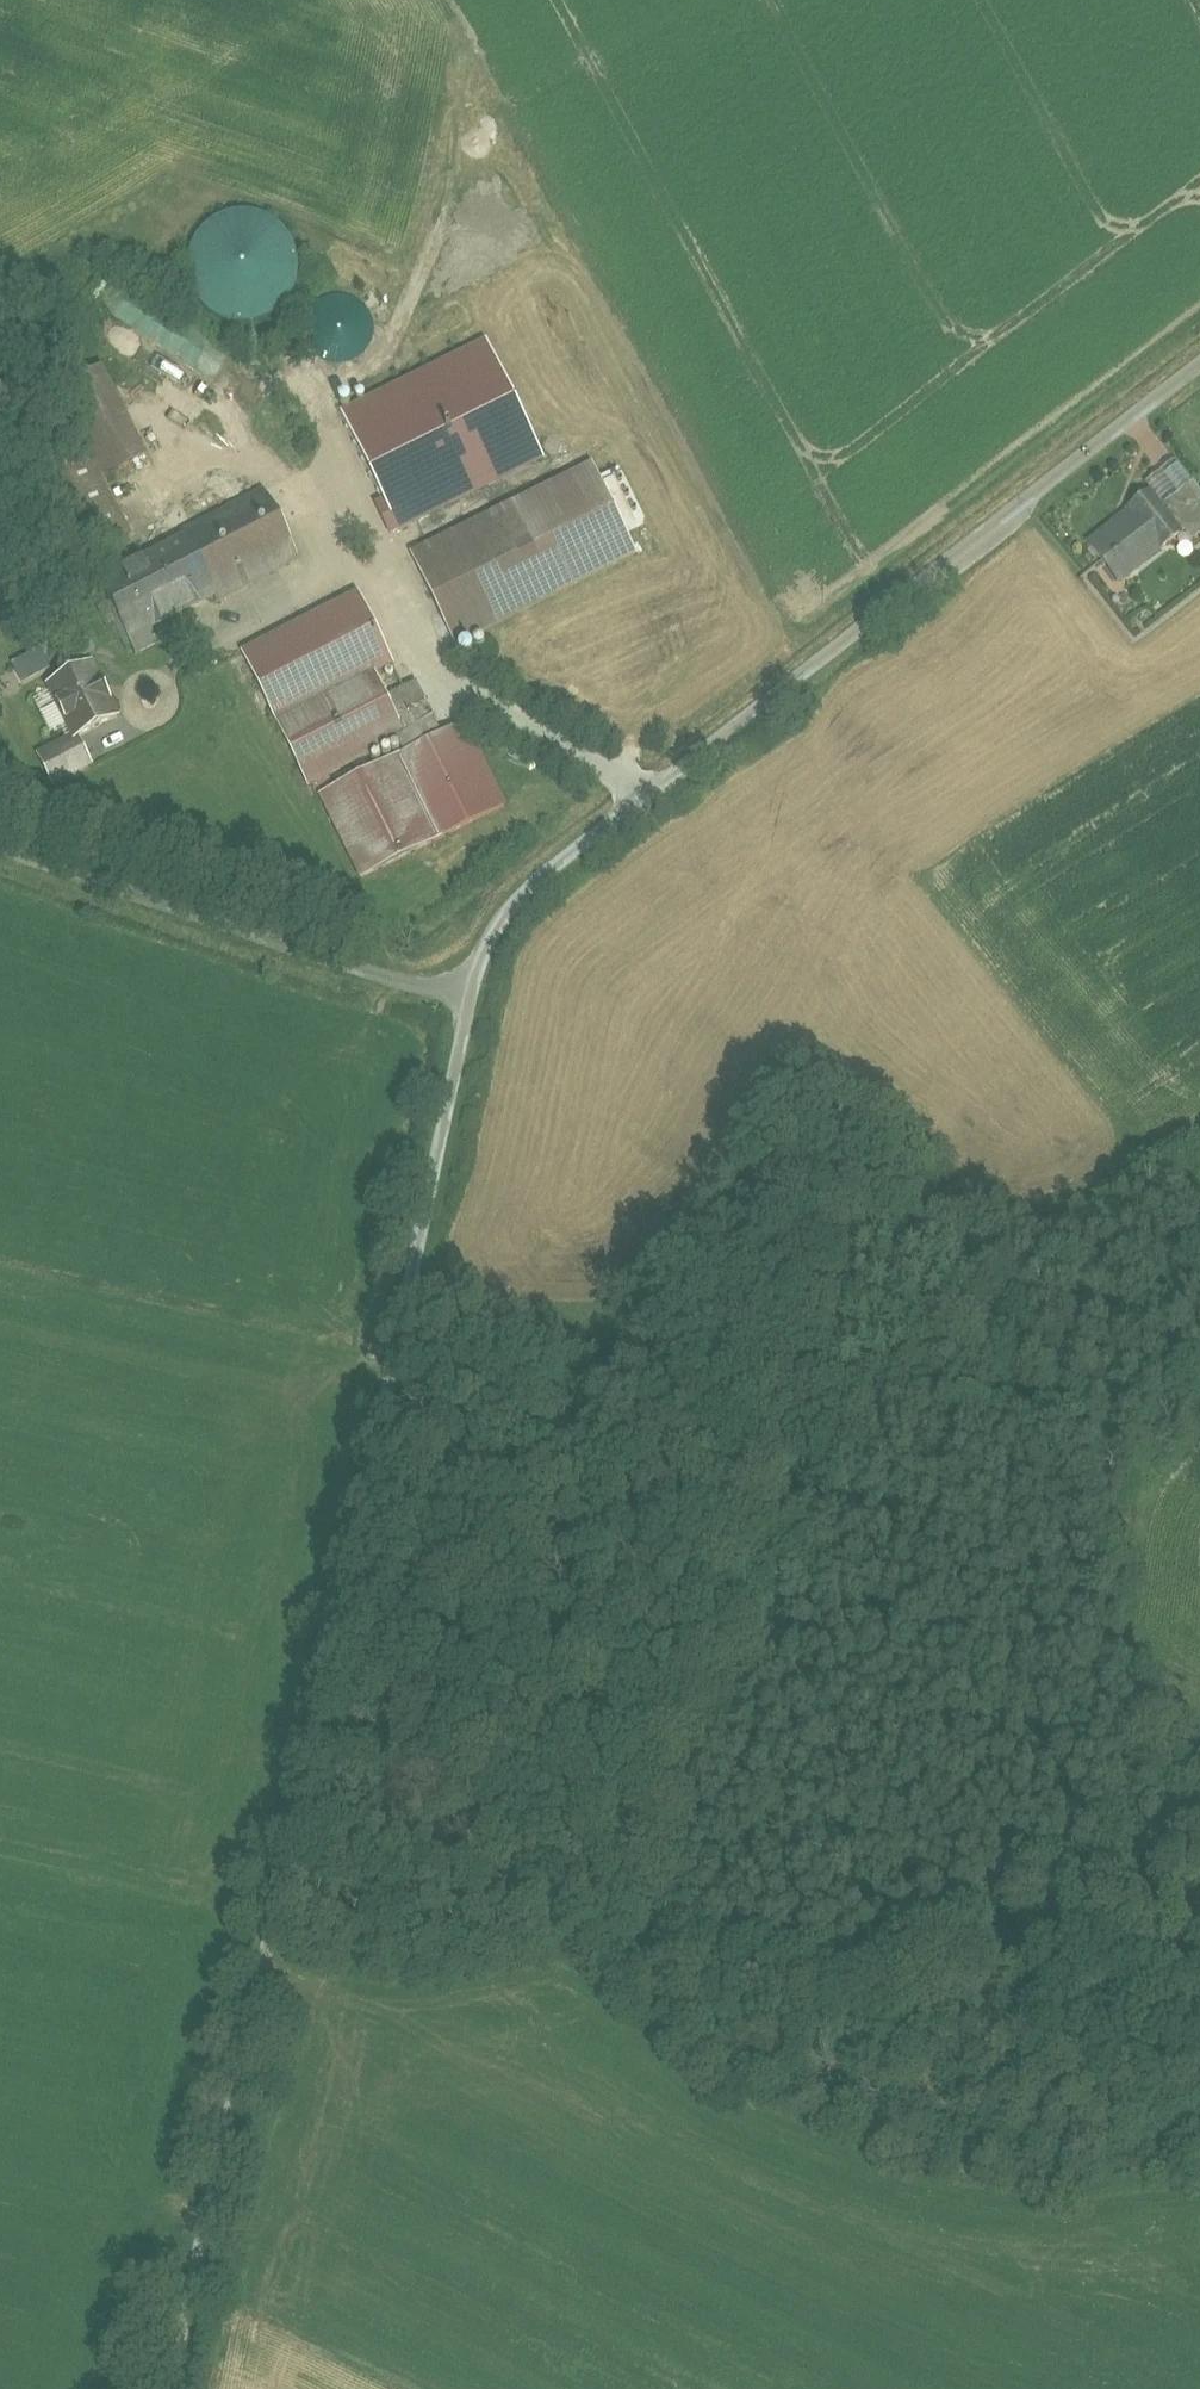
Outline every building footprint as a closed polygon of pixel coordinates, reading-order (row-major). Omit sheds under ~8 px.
[(291,310),(302,295),(308,277),(308,258),(302,240),(290,225),(274,215),(255,211),(237,212),(219,220),(206,233),(197,250),(194,268),(197,287),(206,303),(220,316),(238,324),(256,325),(275,320),(291,310)] [(365,350),(372,342),(376,331),(375,320),(372,310),(365,301),(355,295),(345,293),(334,294),(324,298),(316,306),(310,315),(309,326),(311,337),(316,347),(324,354),(334,359),(345,359),(356,357),(365,350)] [(492,345),(349,417),(407,533),(550,461),(492,345)] [(89,560),(136,540),(108,472),(147,456),(110,368),(24,404),(89,560)] [(1086,544),(1119,587),(1176,544),(1186,557),(1199,547),(1199,485),(1182,461),(1147,487),(1153,494),(1086,544)] [(596,465),(417,553),(464,649),(643,560),(596,465)] [(97,576),(134,650),(298,570),(261,496),(97,576)] [(363,597),(247,656),(312,783),(434,721),(415,684),(389,697),(377,673),(397,663),(363,597)] [(34,744),(51,784),(96,764),(84,737),(127,718),(104,666),(44,692),(62,732),(34,744)] [(470,720),(319,795),(361,880),(513,804),(470,720)]
